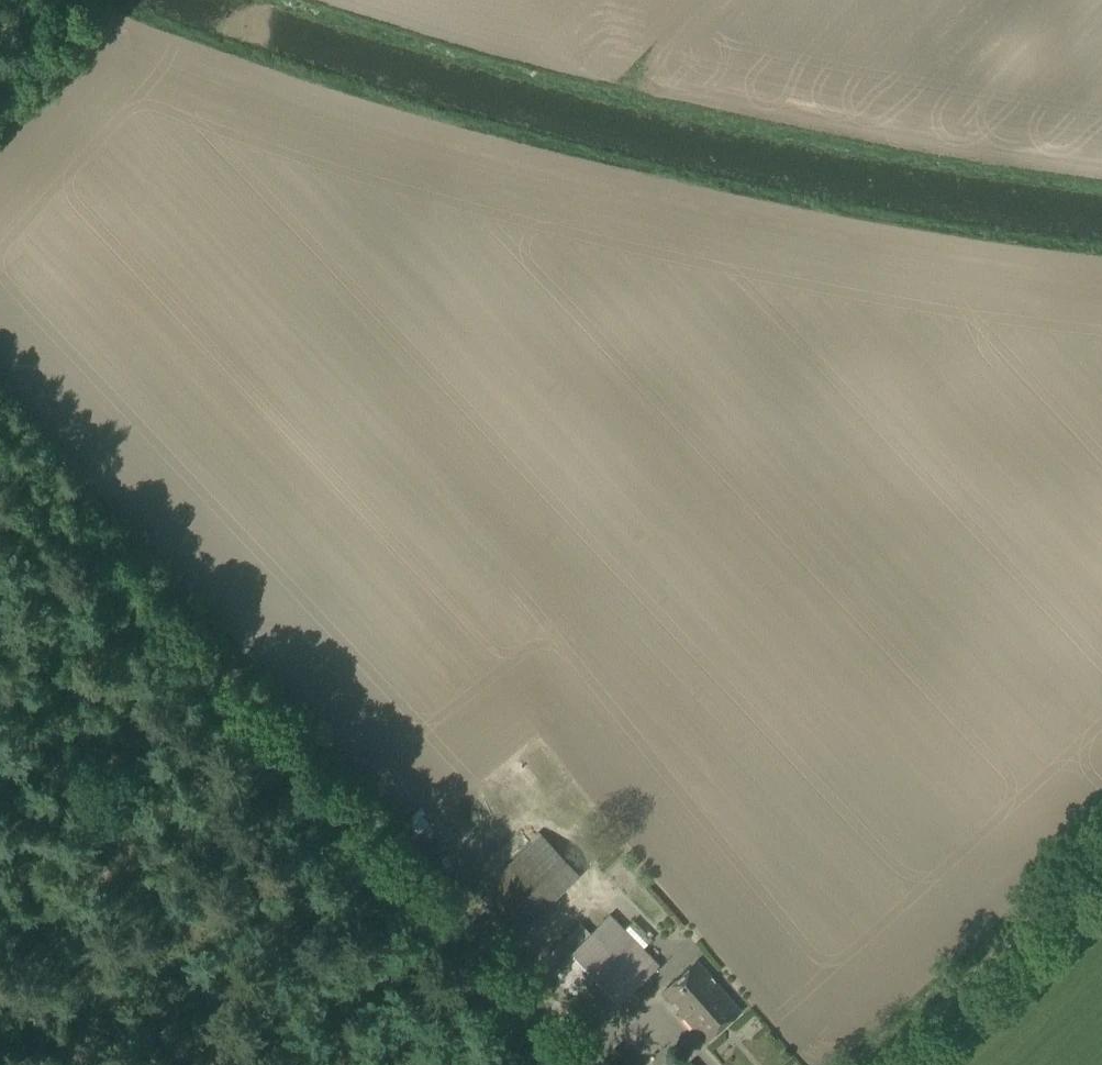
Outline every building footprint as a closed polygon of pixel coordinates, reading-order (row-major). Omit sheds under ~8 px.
[(519,933),(580,876),(540,834),(480,891),(519,933)] [(658,965),(610,914),(587,936),(579,928),(544,960),(552,968),(549,971),(597,1023),(658,965)] [(679,977),(722,1027),(740,1011),(697,962),(679,977)] [(705,1042),(722,1027),(679,977),(662,992),(705,1042)]
